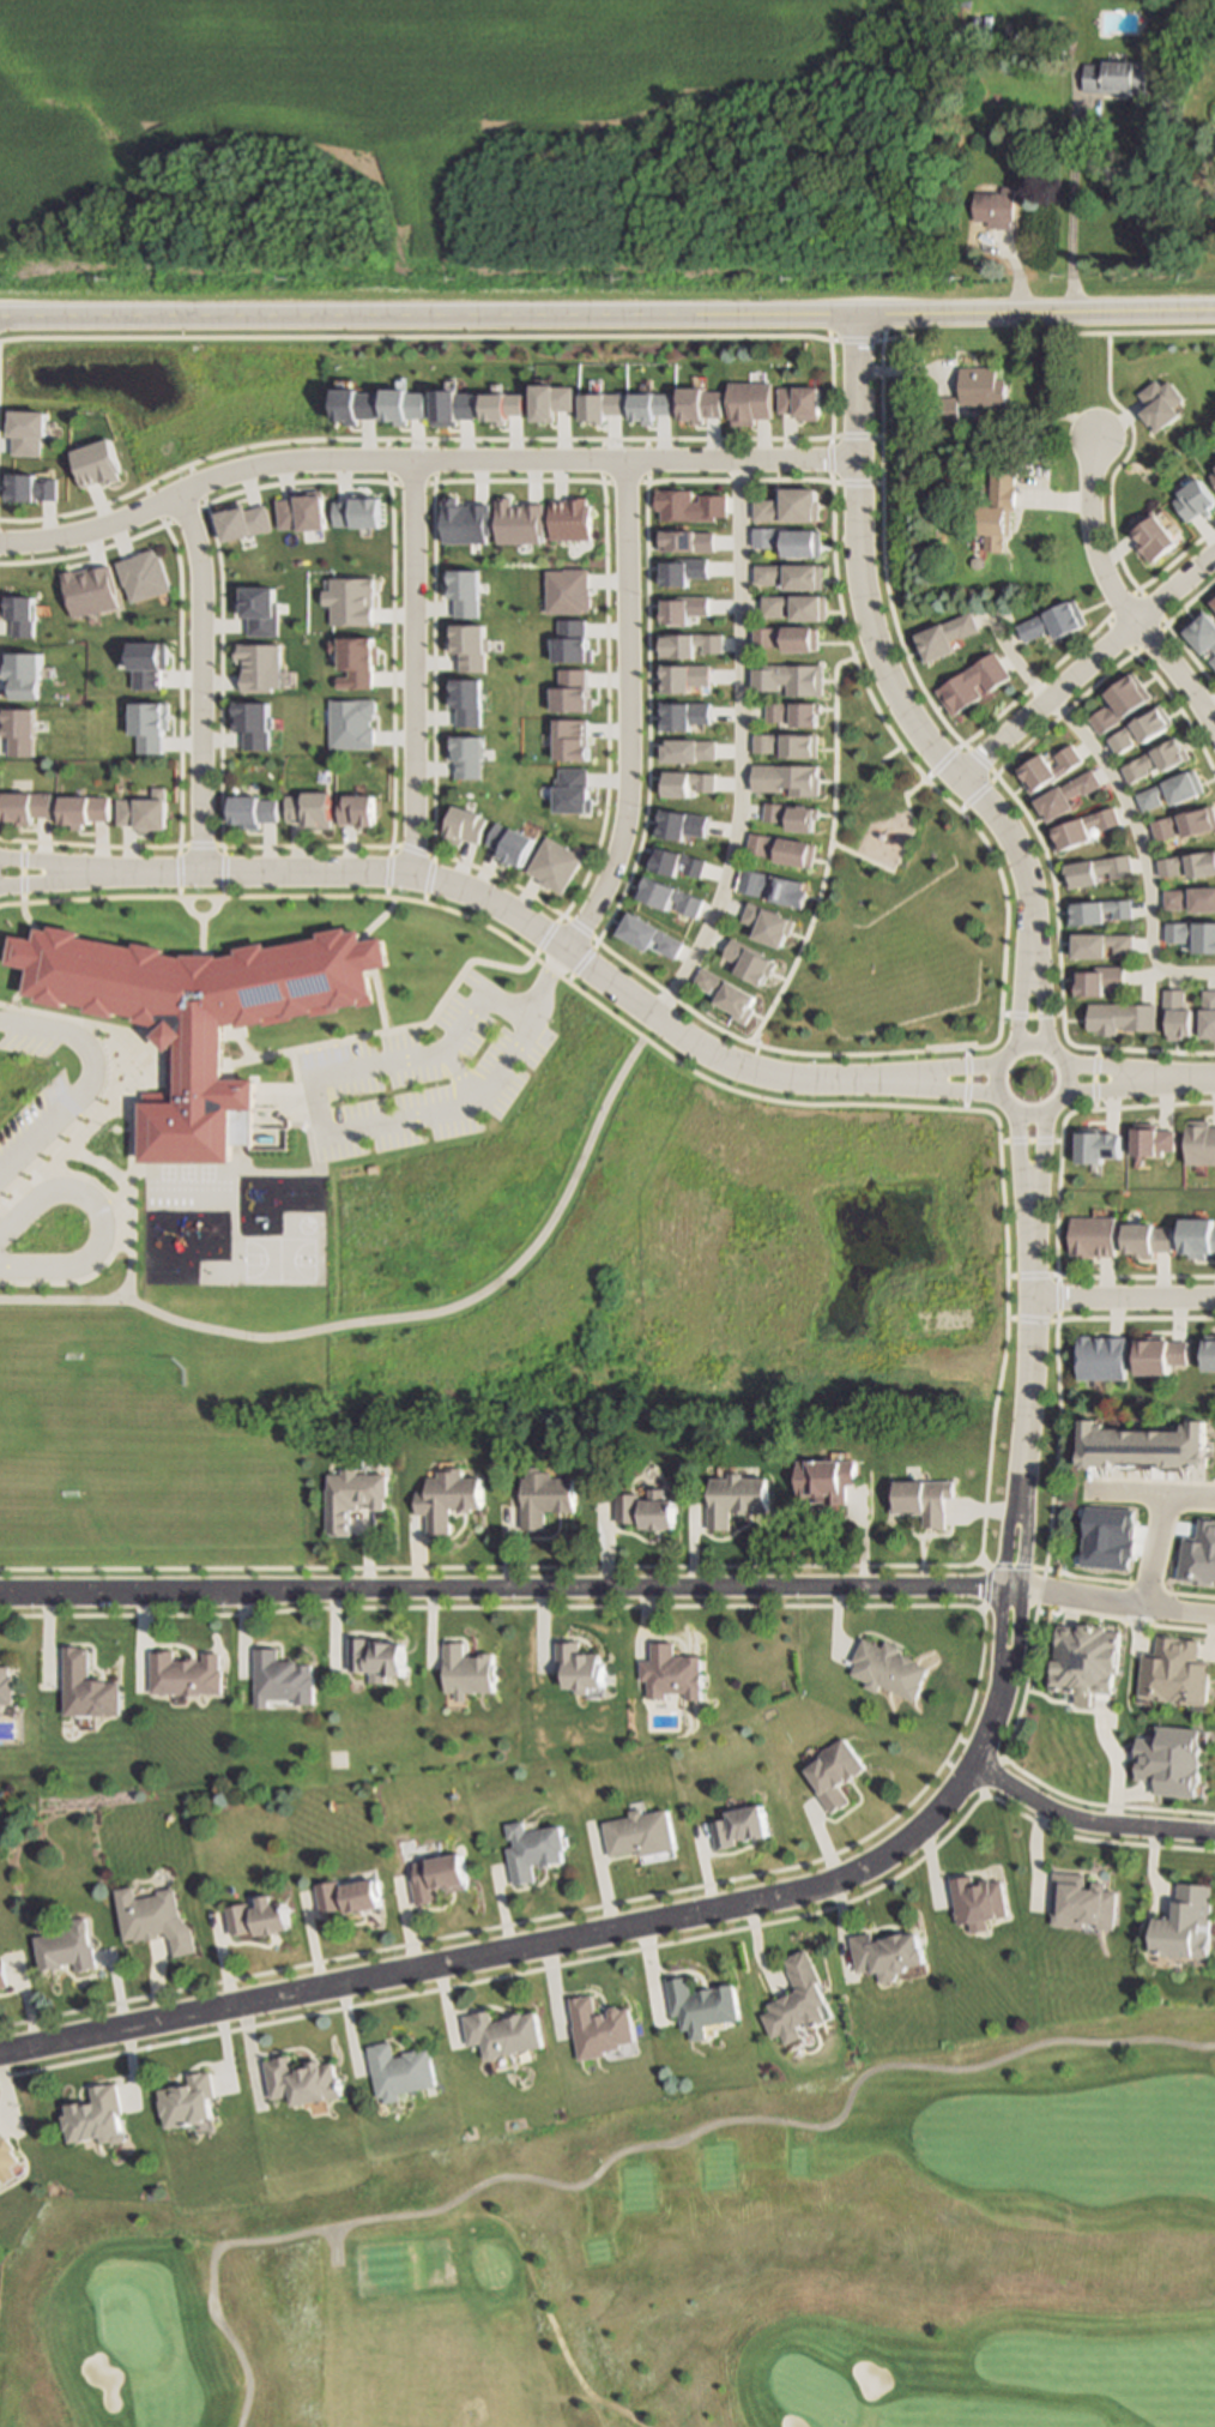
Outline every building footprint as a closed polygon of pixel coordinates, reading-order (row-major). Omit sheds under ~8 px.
[(1084,90),(1086,62),(1106,62),(1106,60),(1146,60),(1146,91),(1084,90)] [(977,192),(1003,192),(1003,185),(1015,185),(1016,221),(1009,227),(999,227),(997,222),(996,228),(990,227),(990,221),(977,219),(977,192)] [(1008,380),(1007,404),(961,403),(962,367),(999,368),(998,380),(1008,380)] [(1171,380),(1185,399),(1177,405),(1184,415),(1161,430),(1155,422),(1153,423),(1144,412),(1151,406),(1142,393),(1159,380),(1163,386),(1171,380)] [(756,418),(756,424),(733,426),(732,420),(731,420),(731,384),(773,383),(773,418),(756,418)] [(820,389),(821,414),(797,415),(797,411),(780,411),(780,389),(820,389)] [(938,395),(959,395),(959,420),(938,420),(938,395)] [(992,470),(1016,471),(1015,484),(1017,484),(1015,508),(1014,508),(1011,534),(1004,534),(1003,550),(985,549),(986,534),(979,532),(980,512),(979,512),(980,502),(990,504),(992,470)] [(816,489),(816,500),(820,500),(820,518),(815,518),(815,520),(756,520),(756,500),(776,500),(776,504),(782,504),(782,489),(816,489)] [(1178,542),(1153,562),(1144,553),(1137,546),(1142,541),(1132,529),(1153,511),(1178,542)] [(822,531),(821,558),(784,555),(785,544),(774,544),(774,549),(754,548),(755,528),(822,531)] [(823,567),(822,588),(818,588),(818,590),(785,589),(785,576),(776,576),(776,584),(756,584),(756,566),(823,567)] [(826,596),(827,619),(823,619),(823,620),(792,621),(792,604),(784,606),(784,615),(762,616),(762,596),(826,596)] [(1087,625),(1057,639),(1052,630),(1026,643),(1017,625),(1076,598),(1087,625)] [(978,628),(960,637),(960,634),(949,639),(954,648),(923,662),(911,636),(969,609),(978,628)] [(1203,609),(1214,623),(1214,652),(1211,648),(1205,654),(1185,631),(1186,631),(1183,626),(1203,609)] [(817,630),(817,649),(814,649),(814,651),(784,651),(784,634),(774,634),(774,645),(754,645),(754,628),(817,630)] [(934,691),(950,717),(1010,682),(994,655),(934,691)] [(822,663),(823,695),(787,695),(786,682),(779,682),(779,691),(752,691),(752,668),(764,668),(764,663),(822,663)] [(1153,695),(1102,735),(1089,718),(1105,705),(1107,707),(1112,703),(1106,694),(1134,673),(1153,695)] [(1173,724),(1143,743),(1136,731),(1129,735),(1134,743),(1118,754),(1108,739),(1161,705),(1173,724)] [(817,735),(817,759),(781,759),(781,741),(774,741),(774,753),(754,753),(754,734),(817,735)] [(1177,740),(1183,749),(1185,748),(1190,759),(1162,772),(1157,761),(1144,767),(1148,773),(1130,783),(1122,766),(1177,740)] [(1082,760),(1033,794),(1018,771),(1042,754),(1052,769),(1059,764),(1054,757),(1072,745),(1082,760)] [(818,764),(818,796),(790,796),(790,794),(752,794),(752,765),(818,764)] [(1101,784),(1083,794),(1082,791),(1069,797),(1074,807),(1051,819),(1048,815),(1044,818),(1035,800),(1093,769),(1101,784)] [(1203,791),(1171,805),(1166,791),(1157,795),(1161,805),(1143,812),(1136,794),(1195,769),(1203,791)] [(163,787),(163,799),(167,799),(167,829),(167,830),(153,830),(153,832),(137,832),(137,830),(137,829),(135,829),(135,825),(116,825),(116,799),(151,799),(151,787),(163,787)] [(32,821),(5,821),(5,790),(52,791),(50,818),(32,818),(32,821)] [(375,795),(375,826),(363,826),(363,829),(356,829),(356,824),(338,824),(338,799),(345,799),(345,795),(375,795)] [(106,827),(106,798),(59,798),(59,827),(106,827)] [(276,800),(274,823),(258,821),(256,826),(228,825),(229,799),(276,800)] [(486,818),(478,841),(471,838),(465,836),(461,843),(442,836),(445,829),(454,801),(480,809),(479,815),(486,818)] [(1211,809),(1214,820),(1214,824),(1185,833),(1180,819),(1172,823),(1174,832),(1155,839),(1151,829),(1149,820),(1208,801),(1210,809),(1211,809)] [(1117,825),(1099,831),(1098,825),(1088,829),(1090,837),(1059,848),(1054,849),(1051,838),(1056,837),(1053,829),(1111,807),(1116,819),(1117,825)] [(816,838),(815,851),(814,861),(776,856),(778,845),(770,844),(769,851),(748,849),(749,842),(751,829),(816,838)] [(582,853),(563,890),(551,884),(551,885),(539,879),(540,878),(526,869),(546,833),(582,853)] [(1156,857),(1214,848),(1214,870),(1187,875),(1186,863),(1178,865),(1179,873),(1159,877),(1157,868),(1156,857)] [(1129,866),(1130,874),(1110,878),(1107,869),(1098,872),(1099,879),(1070,884),(1066,885),(1065,874),(1068,873),(1066,863),(1126,853),(1129,866)] [(736,892),(766,900),(771,877),(742,869),(736,892)] [(803,910),(810,886),(777,877),(770,901),(803,910)] [(1161,889),(1214,886),(1214,908),(1187,909),(1187,898),(1180,898),(1180,907),(1162,908),(1161,889)] [(1129,916),(1110,917),(1110,909),(1102,909),(1104,919),(1068,921),(1066,902),(1128,897),(1129,916)] [(787,934),(784,943),(756,932),(758,925),(744,919),(751,899),(794,915),(787,934)] [(1163,921),(1214,921),(1214,948),(1191,948),(1191,937),(1183,937),(1183,941),(1163,941),(1163,921)] [(7,965),(13,939),(36,941),(37,929),(49,932),(49,927),(79,933),(78,939),(132,948),(132,944),(164,951),(163,956),(181,959),(181,956),(216,956),(216,959),(235,957),(234,951),(262,946),(264,952),(319,940),(319,935),(344,928),(347,935),(359,933),(361,946),(382,939),(391,968),(364,972),(371,998),(373,1005),(237,1030),(234,1025),(222,1028),(222,1082),(254,1082),(253,1112),(247,1112),(248,1146),(228,1146),(229,1163),(139,1164),(138,1104),(138,1096),(162,1095),(163,1048),(151,1037),(158,1030),(132,1025),(133,1019),(113,1017),(109,1020),(83,1014),(83,1010),(64,1005),(64,1010),(36,1005),(37,1000),(24,999),(28,970),(7,965)] [(767,974),(764,980),(761,978),(761,980),(743,971),(743,970),(737,966),(739,960),(724,954),(733,934),(776,954),(767,974)] [(1130,944),(1130,953),(1112,953),(1112,944),(1105,944),(1106,953),(1074,953),(1072,944),(1072,934),(1130,934),(1130,944)] [(705,965),(758,993),(752,1006),(757,1008),(751,1022),(738,1014),(741,1011),(719,999),(723,990),(718,987),(715,992),(696,982),(705,965)] [(1120,968),(1120,986),(1101,986),(1101,993),(1077,993),(1077,986),(1077,976),(1075,976),(1075,970),(1077,970),(1077,968),(1120,968)] [(1179,992),(1179,1008),(1187,1008),(1187,1032),(1177,1032),(1177,1038),(1165,1038),(1165,1017),(1159,1017),(1159,992),(1159,989),(1179,989),(1179,992)] [(1153,1034),(1153,1006),(1087,1006),(1087,1034),(1153,1034)] [(1208,1127),(1214,1127),(1214,1162),(1186,1162),(1186,1127),(1186,1122),(1208,1122),(1208,1127)] [(1157,1127),(1157,1130),(1162,1130),(1162,1132),(1173,1132),(1173,1151),(1162,1151),(1162,1152),(1134,1152),(1134,1127),(1157,1127)] [(1102,1131),(1102,1133),(1120,1133),(1120,1156),(1102,1156),(1102,1160),(1078,1161),(1078,1132),(1102,1131)] [(1072,1216),(1116,1216),(1116,1253),(1072,1253),(1072,1216)] [(1213,1230),(1214,1230),(1214,1251),(1207,1251),(1207,1255),(1190,1255),(1190,1251),(1181,1251),(1181,1230),(1181,1219),(1213,1219),(1213,1230)] [(1171,1228),(1171,1252),(1153,1251),(1153,1257),(1134,1257),(1134,1251),(1125,1251),(1125,1228),(1125,1223),(1153,1223),(1153,1228),(1171,1228)] [(1092,1336),(1092,1338),(1128,1337),(1128,1381),(1080,1381),(1080,1338),(1080,1337),(1092,1336)] [(1165,1336),(1165,1341),(1172,1341),(1172,1342),(1190,1342),(1190,1365),(1172,1366),(1172,1377),(1140,1377),(1140,1341),(1148,1341),(1148,1337),(1165,1336)] [(1126,1433),(1126,1434),(1185,1435),(1185,1427),(1192,1427),(1192,1425),(1208,1425),(1207,1474),(1204,1473),(1203,1475),(1192,1475),(1192,1473),(1179,1473),(1179,1474),(1161,1474),(1161,1477),(1150,1477),(1150,1474),(1138,1474),(1138,1475),(1129,1475),(1129,1474),(1122,1474),(1118,1476),(1114,1476),(1111,1474),(1111,1473),(1099,1473),(1099,1476),(1087,1476),(1087,1473),(1083,1473),(1083,1423),(1099,1425),(1099,1426),(1106,1426),(1106,1433),(1126,1433)] [(846,1452),(846,1457),(856,1457),(857,1479),(847,1479),(847,1496),(840,1496),(799,1498),(798,1453),(840,1452),(846,1452)] [(538,1461),(538,1465),(551,1464),(561,1463),(562,1473),(572,1473),(574,1507),(546,1508),(548,1525),(521,1526),(521,1511),(519,1475),(525,1475),(525,1465),(527,1465),(527,1461),(538,1461)] [(359,1463),(359,1469),(386,1469),(386,1501),(386,1506),(371,1506),(371,1501),(362,1501),(362,1506),(349,1506),(349,1528),(349,1531),(332,1531),(332,1528),(322,1528),(322,1506),(322,1486),(328,1486),(327,1469),(341,1469),(341,1463),(359,1463)] [(463,1464),(463,1474),(480,1474),(480,1502),(452,1504),(452,1530),(425,1530),(425,1508),(413,1510),(412,1487),(425,1486),(425,1474),(439,1474),(437,1465),(463,1464)] [(743,1467),(743,1471),(766,1471),(766,1508),(731,1510),(731,1525),(711,1525),(711,1523),(706,1523),(706,1496),(711,1496),(711,1471),(729,1471),(729,1467),(743,1467)] [(956,1477),(956,1494),(947,1494),(947,1510),(947,1520),(947,1524),(936,1524),(936,1520),(924,1520),(924,1510),(890,1510),(890,1473),(947,1474),(947,1477),(956,1477)] [(669,1481),(669,1493),(676,1493),(676,1522),(641,1522),(641,1518),(613,1518),(613,1493),(613,1488),(637,1488),(637,1493),(641,1493),(647,1493),(647,1481),(669,1481)] [(1095,1618),(1095,1622),(1126,1626),(1120,1693),(1052,1686),(1058,1620),(1083,1622),(1084,1616),(1095,1618)] [(369,1638),(374,1638),(374,1633),(393,1634),(393,1639),(404,1639),(403,1667),(385,1667),(385,1681),(368,1680),(369,1666),(349,1666),(350,1637),(350,1631),(369,1631),(369,1638)] [(865,1633),(883,1642),(885,1636),(903,1644),(901,1649),(930,1662),(915,1696),(883,1681),(878,1690),(864,1682),(868,1674),(851,1667),(856,1657),(852,1655),(860,1636),(864,1638),(865,1633)] [(579,1636),(579,1648),(598,1648),(598,1658),(602,1658),(603,1680),(600,1680),(600,1682),(587,1682),(585,1690),(575,1690),(573,1682),(563,1684),(563,1681),(563,1664),(556,1664),(555,1636),(579,1636)] [(464,1654),(476,1654),(477,1649),(492,1649),(492,1654),(491,1690),(467,1688),(467,1698),(453,1698),(453,1688),(445,1688),(441,1688),(442,1637),(446,1637),(465,1638),(464,1654)] [(673,1637),(673,1651),(702,1651),(702,1656),(702,1676),(702,1690),(700,1690),(700,1696),(685,1696),(685,1690),(664,1690),(664,1696),(645,1696),(645,1678),(639,1678),(639,1656),(649,1656),(649,1637),(673,1637)] [(89,1640),(89,1674),(108,1674),(108,1678),(117,1678),(119,1711),(61,1712),(61,1679),(60,1640),(89,1640)] [(277,1642),(278,1657),(309,1656),(309,1658),(312,1658),(314,1703),(310,1703),(295,1703),(295,1696),(266,1697),(266,1703),(256,1704),(256,1697),(255,1661),(254,1642),(277,1642)] [(171,1645),(171,1657),(201,1657),(201,1646),(218,1646),(218,1657),(220,1657),(220,1690),(150,1690),(150,1657),(150,1645),(171,1645)] [(13,1700),(0,1701),(0,1659),(12,1658),(13,1700)] [(841,1734),(844,1738),(846,1736),(863,1764),(839,1779),(851,1796),(830,1811),(811,1783),(816,1781),(804,1763),(822,1752),(820,1748),(841,1734)] [(732,1841),(713,1845),(712,1843),(706,1817),(725,1812),(724,1807),(760,1797),(768,1829),(732,1838),(732,1841)] [(637,1803),(639,1809),(663,1803),(672,1837),(673,1844),(636,1853),(634,1847),(606,1854),(598,1819),(628,1812),(625,1806),(637,1803)] [(521,1817),(524,1827),(556,1820),(563,1851),(560,1853),(561,1857),(540,1861),(539,1857),(528,1860),(532,1878),(510,1883),(503,1845),(512,1843),(509,1833),(506,1835),(502,1820),(521,1817)] [(464,1878),(466,1886),(448,1891),(446,1883),(435,1885),(437,1895),(429,1896),(430,1901),(417,1903),(416,1898),(411,1899),(406,1873),(412,1872),(410,1859),(427,1855),(425,1853),(457,1845),(464,1878)] [(1086,1880),(1096,1881),(1096,1878),(1108,1878),(1107,1886),(1118,1887),(1114,1926),(1101,1925),(1102,1919),(1086,1916),(1084,1925),(1053,1922),(1054,1914),(1048,1914),(1052,1878),(1053,1867),(1087,1871),(1086,1880)] [(973,1869),(975,1880),(986,1879),(985,1875),(993,1874),(995,1877),(1002,1875),(1009,1911),(987,1916),(990,1927),(973,1931),(972,1919),(959,1921),(951,1885),(949,1874),(973,1869)] [(376,1873),(381,1899),(369,1902),(370,1905),(357,1908),(356,1904),(346,1907),(320,1911),(314,1880),(340,1875),(340,1880),(376,1873)] [(1214,1880),(1209,1953),(1172,1950),(1173,1947),(1151,1946),(1155,1909),(1175,1911),(1179,1877),(1214,1880)] [(133,1881),(135,1896),(158,1891),(157,1887),(174,1884),(179,1909),(191,1923),(192,1923),(192,1925),(195,1944),(197,1949),(175,1953),(174,1947),(173,1947),(169,1931),(167,1931),(144,1935),(126,1939),(115,1885),(133,1881)] [(271,1889),(273,1898),(284,1896),(289,1922),(279,1925),(279,1926),(268,1928),(268,1926),(256,1928),(230,1933),(225,1902),(252,1898),(253,1902),(259,1901),(258,1891),(271,1889)] [(86,1922),(98,1965),(78,1970),(75,1959),(64,1962),(65,1964),(54,1967),(54,1964),(42,1967),(35,1934),(67,1927),(69,1927),(69,1923),(74,1922),(73,1916),(84,1913),(86,1922)] [(919,1928),(925,1957),(923,1957),(907,1961),(907,1962),(907,1963),(907,1964),(906,1964),(906,1965),(905,1965),(905,1967),(903,1967),(902,1967),(902,1968),(901,1968),(900,1968),(900,1967),(899,1967),(894,1977),(882,1980),(878,1967),(857,1971),(850,1933),(870,1928),(872,1939),(882,1937),(881,1934),(895,1932),(894,1929),(902,1927),(902,1929),(907,1928),(918,1926),(919,1928)] [(828,2017),(811,2026),(805,2017),(797,2023),(803,2034),(787,2042),(781,2031),(774,2035),(762,2011),(770,2006),(768,2001),(794,1987),(781,1956),(805,1946),(829,2000),(821,2004),(823,2007),(828,2017)] [(8,1983),(0,1985),(0,1955),(4,1955),(8,1983)] [(685,1974),(688,1988),(731,1980),(738,2015),(705,2022),(707,2035),(691,2037),(689,2024),(684,2025),(682,2012),(672,2015),(665,1977),(685,1974)] [(590,1991),(593,2011),(611,2009),(611,2007),(611,2006),(611,2005),(612,2004),(613,2003),(615,2003),(616,2003),(617,2003),(618,2003),(619,2004),(621,2005),(621,2006),(629,2005),(630,2007),(635,2038),(621,2041),(621,2044),(599,2048),(600,2050),(579,2054),(568,1994),(590,1991)] [(490,2007),(494,2019),(506,2017),(504,2015),(516,2012),(515,2010),(522,2009),(524,2011),(533,2009),(533,2010),(540,2043),(498,2053),(498,2054),(497,2054),(497,2055),(497,2056),(496,2056),(496,2058),(495,2058),(494,2059),(492,2059),(491,2059),(490,2059),(489,2059),(489,2058),(488,2058),(488,2056),(486,2056),(485,2056),(482,2041),(469,2043),(461,2013),(490,2007)] [(393,2038),(397,2055),(406,2053),(405,2049),(427,2044),(428,2048),(430,2048),(437,2082),(400,2090),(401,2097),(387,2101),(385,2094),(379,2095),(371,2061),(368,2043),(393,2038)] [(294,2052),(296,2066),(313,2064),(312,2059),(322,2056),(322,2061),(325,2060),(325,2062),(336,2060),(343,2092),(343,2095),(330,2098),(328,2096),(297,2102),(295,2094),(274,2097),(266,2058),(294,2052)] [(214,2112),(214,2113),(205,2115),(205,2118),(193,2120),(192,2116),(186,2118),(186,2122),(168,2126),(167,2121),(165,2113),(163,2113),(161,2102),(163,2102),(159,2086),(192,2080),(191,2072),(212,2067),(218,2095),(211,2096),(214,2112)] [(115,2077),(121,2098),(122,2098),(125,2113),(120,2114),(122,2124),(125,2124),(127,2133),(127,2134),(127,2136),(127,2137),(126,2137),(126,2138),(126,2139),(125,2139),(125,2140),(123,2140),(123,2142),(122,2142),(121,2142),(120,2142),(119,2142),(117,2142),(116,2140),(115,2140),(115,2139),(114,2139),(114,2138),(114,2137),(103,2139),(101,2131),(87,2134),(87,2136),(71,2139),(69,2136),(67,2126),(65,2112),(69,2110),(67,2101),(83,2097),(84,2101),(97,2097),(93,2082),(115,2077)] [(1,2173),(0,2174),(0,2130),(4,2136),(6,2133),(17,2148),(14,2150),(20,2157),(11,2164),(17,2172),(6,2180),(1,2173)]
